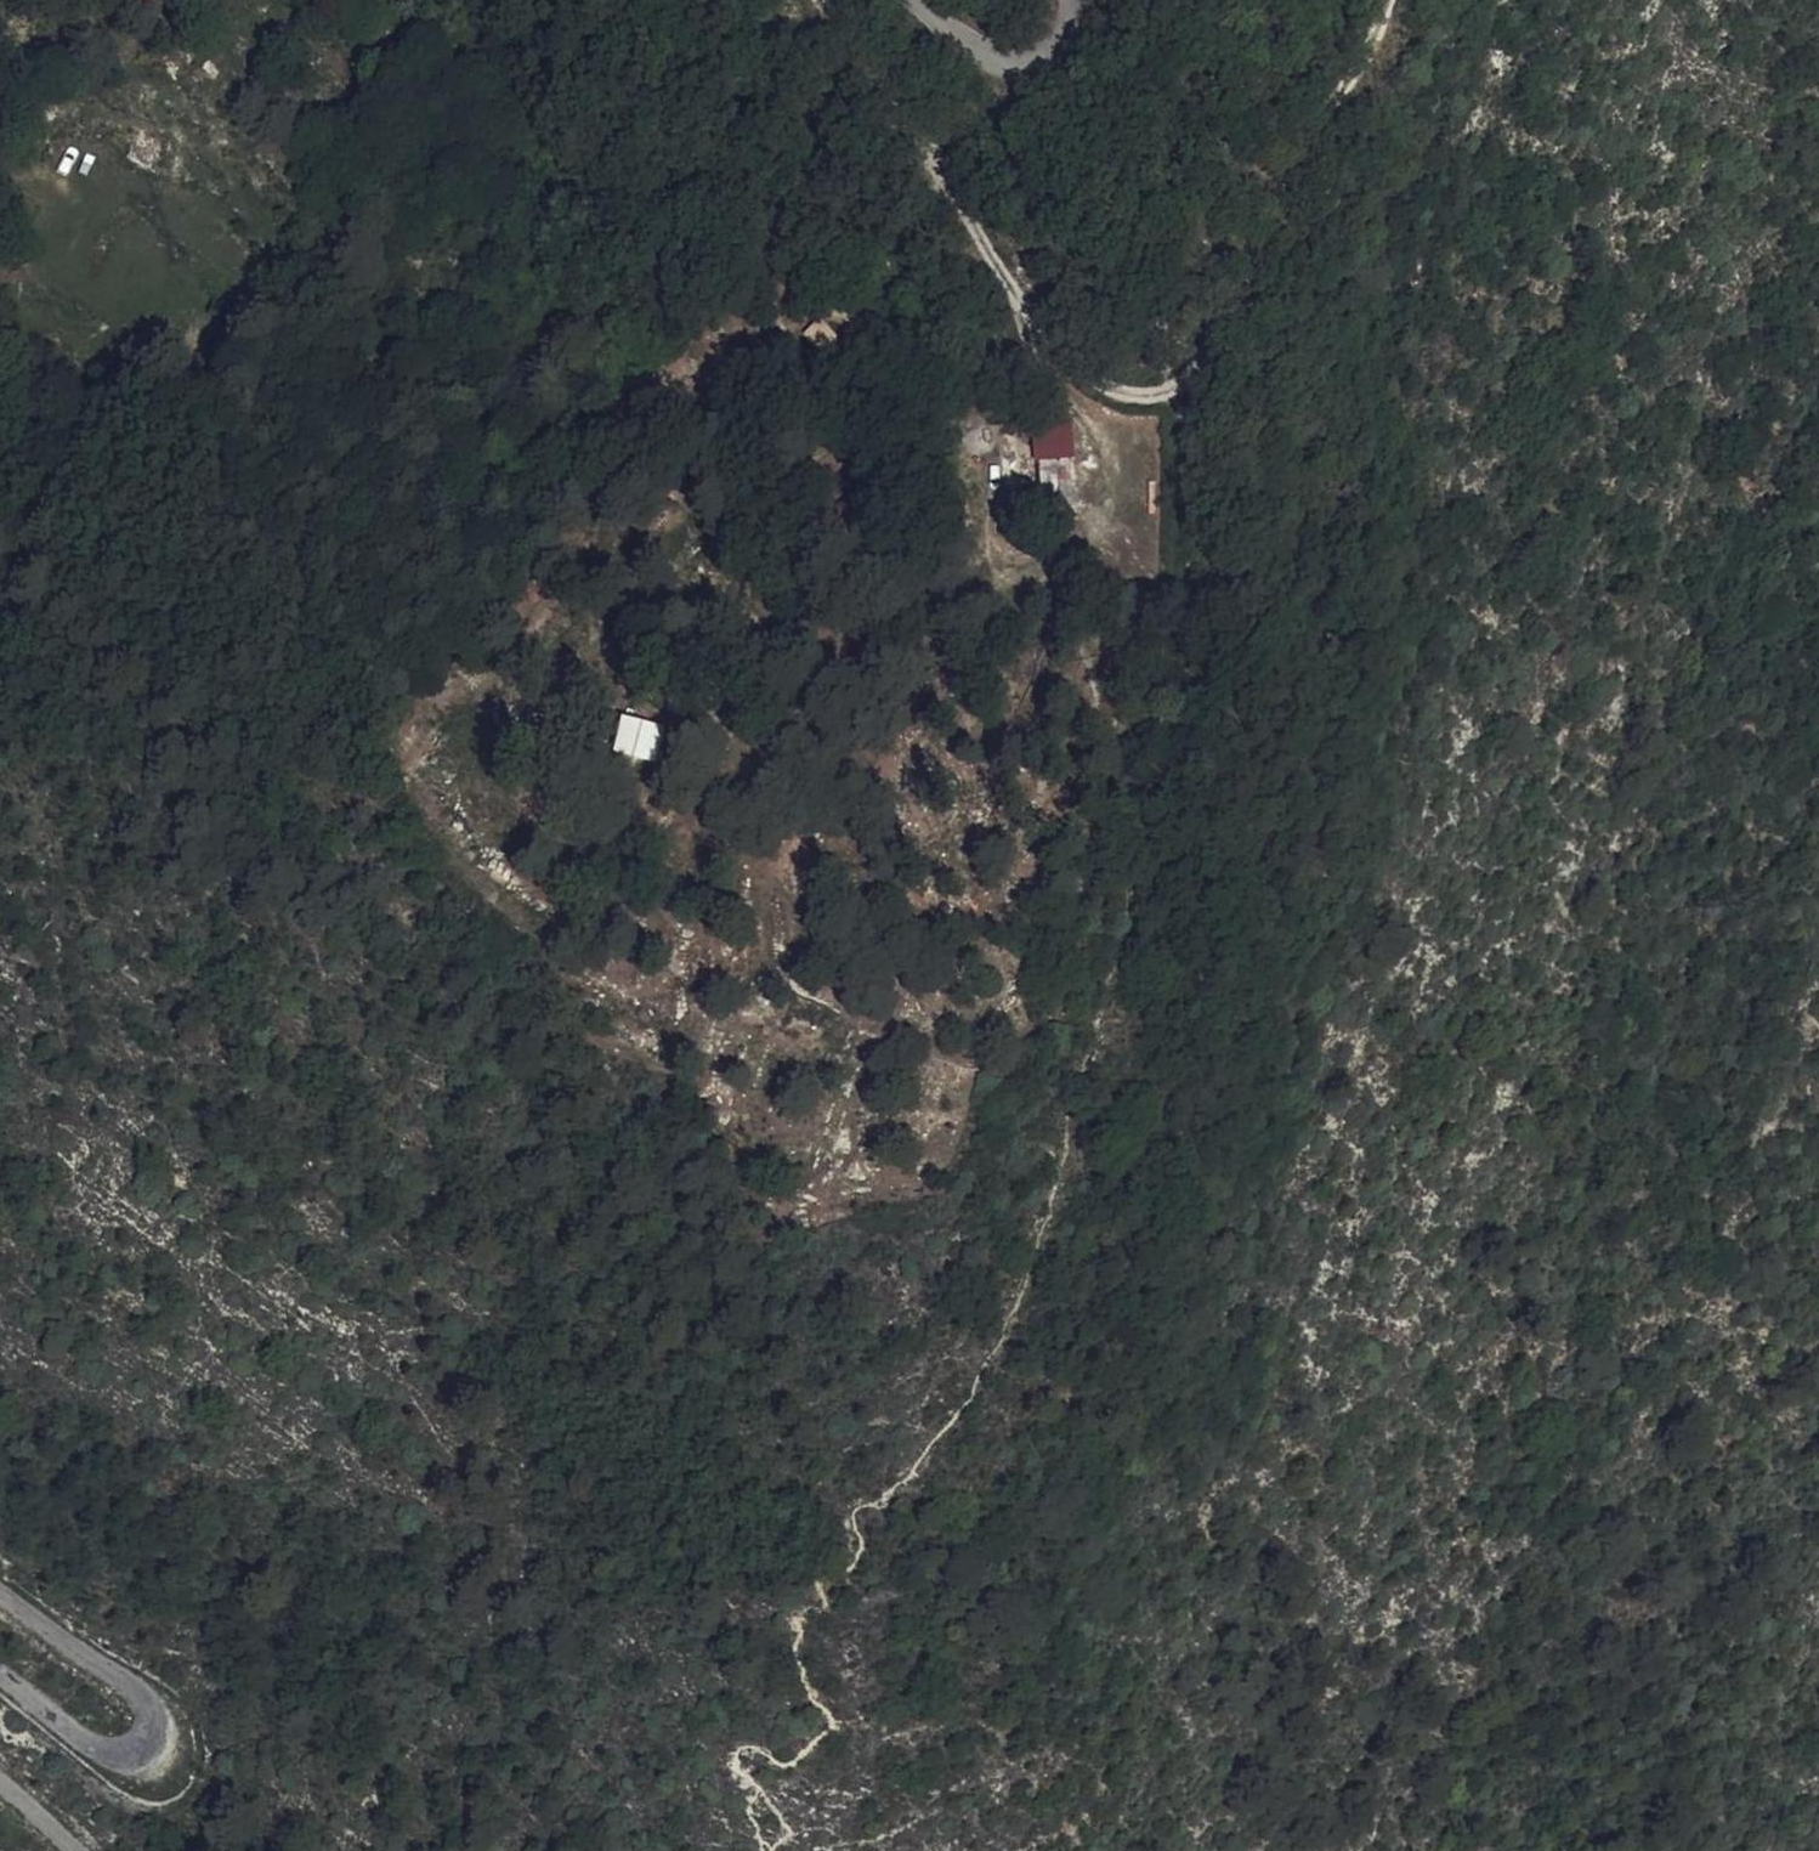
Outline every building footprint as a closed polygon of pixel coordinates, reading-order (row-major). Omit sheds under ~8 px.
[(1040,456),(1072,452),(1068,426),(1037,430),(1040,456)] [(1075,474),(1072,452),(1040,456),(1042,479),(1075,474)] [(649,761),(659,722),(622,713),(612,751),(649,761)]
